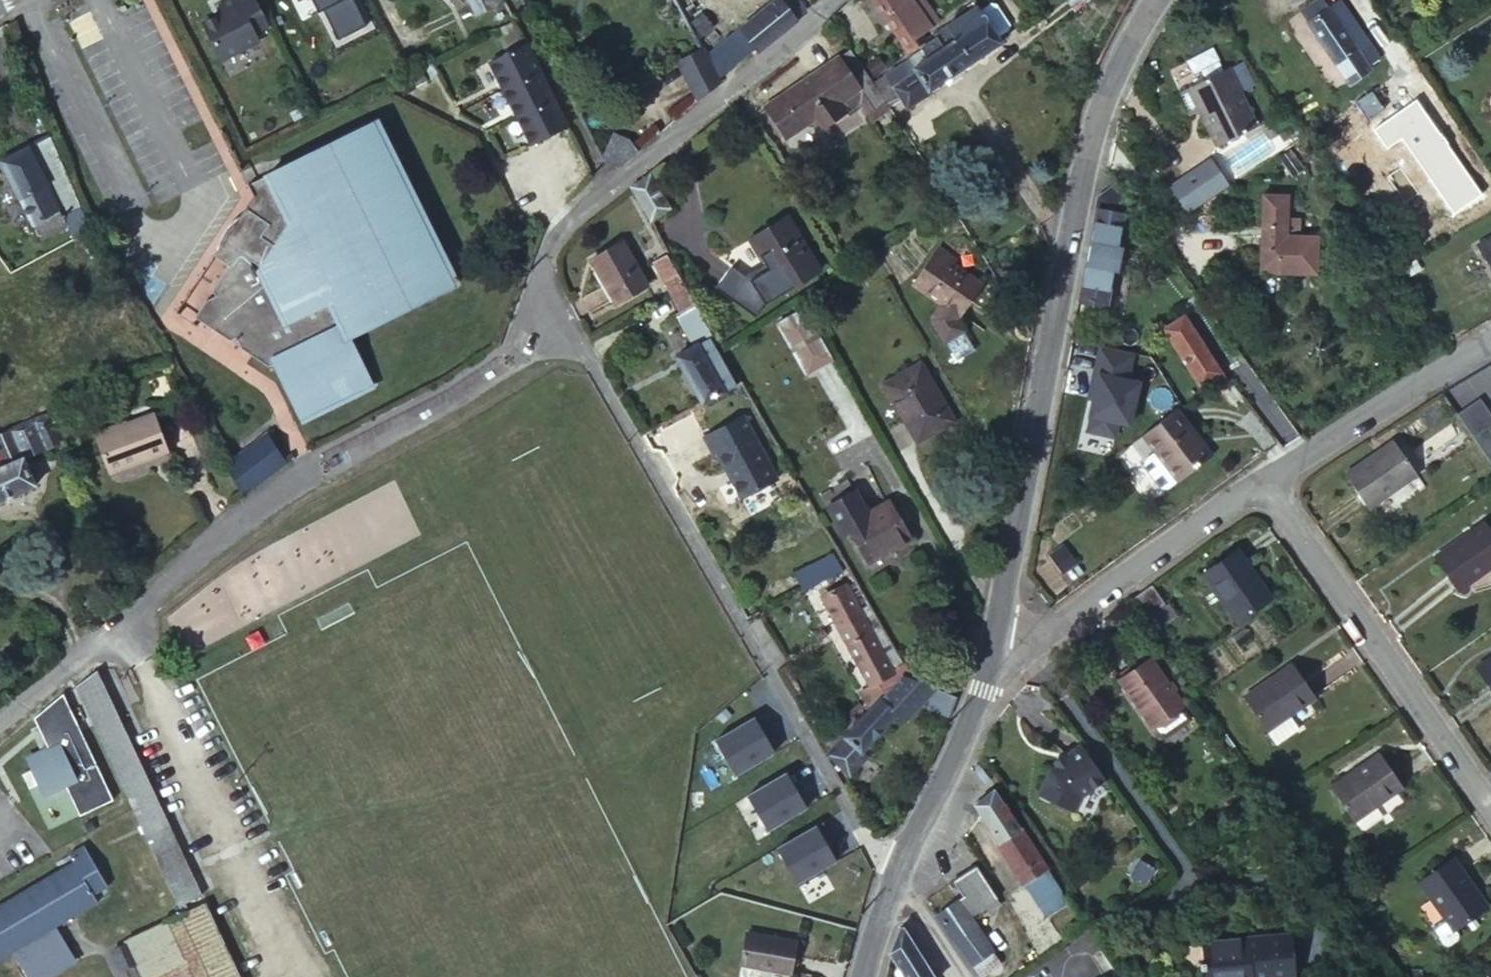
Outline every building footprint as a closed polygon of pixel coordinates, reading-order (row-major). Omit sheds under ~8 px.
[(252,0),(241,0),(235,3),(233,0),(225,0),(215,6),(219,14),(202,23),(200,29),(217,61),(255,41),(250,32),(265,25),(252,0)] [(756,52),(798,20),(795,17),(805,10),(797,0),(775,0),(706,57),(717,80),(754,49),(756,52)] [(907,53),(926,40),(921,33),(938,21),(923,0),(872,0),(907,53)] [(1337,68),(1347,81),(1370,66),(1369,64),(1379,58),(1338,0),(1328,7),(1323,0),(1316,0),(1308,6),(1316,16),(1306,22),(1337,68)] [(913,68),(923,82),(927,90),(1000,41),(997,36),(1008,28),(1009,23),(995,3),(990,2),(979,10),(976,5),(945,24),(949,30),(921,48),(928,58),(913,68)] [(689,23),(696,38),(710,27),(700,14),(689,23)] [(525,41),(488,60),(502,89),(539,70),(532,57),(525,41)] [(697,99),(719,83),(717,80),(706,57),(701,49),(676,62),(697,99)] [(762,107),(783,140),(812,121),(819,131),(860,103),(867,98),(875,110),(884,104),(871,87),(847,51),(762,107)] [(1208,76),(1186,91),(1201,113),(1209,108),(1230,140),(1266,116),(1228,62),(1224,65),(1218,57),(1202,68),(1208,76)] [(908,60),(886,74),(900,96),(907,106),(929,91),(927,90),(923,82),(913,68),(908,60)] [(881,66),(867,74),(873,83),(886,74),(881,66)] [(539,70),(502,89),(516,116),(553,96),(551,93),(539,70)] [(886,74),(873,83),(885,103),(886,105),(900,96),(886,74)] [(553,96),(516,116),(530,143),(567,124),(553,96)] [(872,121),(890,110),(886,105),(885,103),(884,104),(875,110),(867,98),(860,103),(872,121)] [(370,114),(248,183),(254,194),(217,257),(233,266),(217,291),(220,297),(209,304),(200,320),(236,342),(243,337),(248,348),(277,365),(282,361),(312,414),(380,376),(355,332),(459,274),(370,114)] [(618,167),(638,151),(627,137),(613,134),(602,161),(618,167)] [(48,135),(0,161),(0,164),(19,199),(22,206),(33,201),(42,219),(32,225),(40,240),(67,225),(63,216),(79,207),(48,135)] [(1169,186),(1187,211),(1201,202),(1229,184),(1211,159),(1169,186)] [(1121,215),(1134,206),(1116,182),(1096,195),(1077,301),(1104,305),(1121,215)] [(1262,194),(1259,272),(1315,274),(1316,236),(1297,235),(1298,218),(1286,217),(1287,194),(1262,194)] [(22,206),(19,199),(11,203),(17,213),(24,209),(22,206)] [(24,209),(32,225),(42,219),(33,201),(22,206),(24,209)] [(772,299),(780,294),(817,272),(784,218),(747,240),(761,263),(742,275),(729,266),(713,289),(753,318),(769,296),(772,299)] [(1490,268),(1490,238),(1478,246),(1490,268)] [(621,242),(590,259),(615,303),(645,285),(621,242)] [(937,248),(912,284),(940,304),(930,318),(943,341),(961,330),(957,324),(956,319),(979,285),(951,264),(954,260),(937,248)] [(653,263),(670,294),(682,287),(665,256),(653,263)] [(682,287),(670,294),(680,313),(674,316),(691,347),(675,357),(701,404),(734,386),(707,338),(710,337),(682,287)] [(807,309),(778,324),(807,379),(836,363),(807,309)] [(1228,366),(1191,310),(1182,316),(1219,371),(1228,366)] [(1215,387),(1226,381),(1219,371),(1182,316),(1161,329),(1198,385),(1209,378),(1215,387)] [(881,385),(902,421),(909,416),(922,439),(952,422),(918,363),(881,385)] [(1460,415),(1477,436),(1490,425),(1490,412),(1480,398),(1460,415)] [(1174,409),(1141,434),(1177,481),(1211,456),(1174,409)] [(114,424),(93,432),(106,468),(140,456),(141,458),(166,449),(153,413),(115,427),(114,424)] [(42,414),(0,432),(0,498),(32,484),(21,458),(55,445),(42,414)] [(909,416),(902,421),(915,443),(922,439),(909,416)] [(773,481),(740,417),(701,438),(710,455),(714,454),(724,473),(728,471),(731,477),(727,480),(738,499),(773,481)] [(243,493),(282,463),(264,434),(227,464),(242,490),(243,493)] [(1367,507),(1416,474),(1393,442),(1344,475),(1367,507)] [(846,526),(866,513),(853,492),(826,507),(839,529),(846,526)] [(886,502),(846,526),(866,562),(908,538),(886,502)] [(1490,567),(1490,533),(1484,523),(1435,557),(1458,590),(1490,567)] [(1238,620),(1269,599),(1235,550),(1204,571),(1238,620)] [(801,591),(842,571),(832,553),(792,574),(801,591)] [(899,676),(901,674),(904,671),(854,584),(840,591),(836,582),(818,592),(869,687),(859,692),(868,709),(876,701),(899,676)] [(1148,613),(1163,602),(1151,586),(1136,597),(1148,613)] [(1189,718),(1181,706),(1150,659),(1119,681),(1157,734),(1163,736),(1189,718)] [(1314,696),(1291,665),(1243,698),(1276,744),(1299,728),(1289,714),(1314,696)] [(95,669),(75,684),(130,807),(179,912),(186,909),(183,902),(200,894),(95,669)] [(899,676),(876,701),(892,717),(898,721),(913,705),(921,683),(923,681),(901,674),(899,676)] [(947,718),(956,696),(921,683),(913,705),(947,718)] [(892,717),(876,701),(868,709),(825,756),(846,776),(863,758),(859,753),(892,717)] [(787,720),(777,703),(752,719),(798,802),(801,800),(825,787),(787,720)] [(83,737),(46,755),(69,803),(105,785),(83,737)] [(1098,772),(1079,745),(1063,756),(1066,760),(1054,768),(1051,770),(1039,793),(1074,812),(1085,791),(1088,793),(1098,772)] [(1380,754),(1330,787),(1353,820),(1401,786),(1380,754)] [(1066,760),(1063,756),(1052,764),(1054,768),(1066,760)] [(985,781),(990,777),(980,763),(975,767),(985,781)] [(825,787),(801,800),(808,813),(832,800),(825,787)] [(1067,901),(993,788),(972,804),(1045,916),(1067,901)] [(832,800),(808,813),(822,838),(816,842),(823,854),(829,850),(834,860),(859,846),(851,833),(832,800)] [(0,901),(0,956),(16,946),(18,950),(13,954),(26,976),(43,976),(74,959),(56,928),(38,939),(35,935),(95,900),(91,893),(105,884),(81,844),(66,853),(71,860),(0,901)] [(1453,929),(1485,907),(1450,858),(1418,880),(1453,929)] [(979,976),(981,976),(1000,964),(970,918),(997,899),(975,865),(952,882),(962,897),(936,916),(979,976)] [(186,909),(179,912),(124,938),(125,942),(135,962),(142,976),(239,976),(203,901),(186,909)] [(1453,929),(1444,917),(1433,925),(1432,930),(1442,944),(1447,945),(1456,940),(1457,934),(1453,929)] [(899,926),(888,954),(903,976),(935,976),(903,926),(899,926)] [(1296,967),(1289,926),(1203,941),(1208,960),(1202,961),(1204,969),(1209,968),(1210,976),(1257,976),(1256,974),(1296,967)] [(746,932),(740,964),(789,973),(795,941),(746,932)] [(135,962),(125,942),(109,950),(119,969),(135,962)] [(1000,964),(981,976),(1009,976),(1000,964)]
